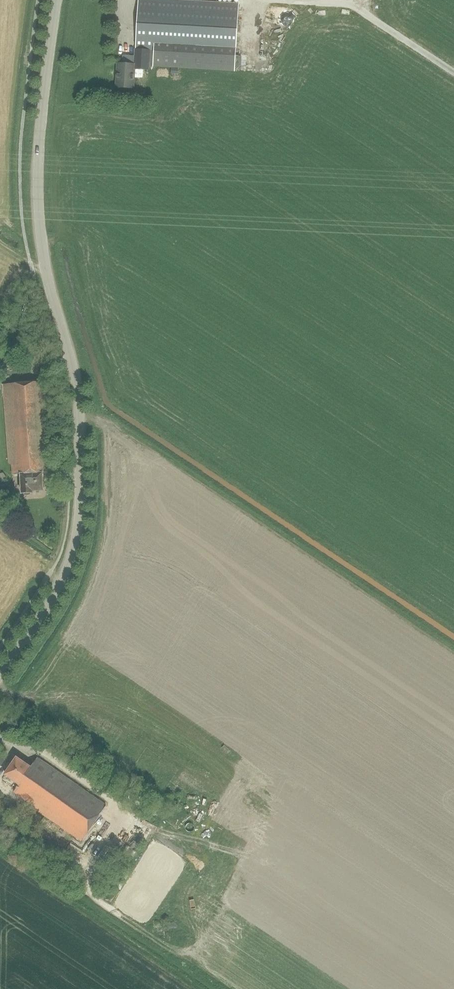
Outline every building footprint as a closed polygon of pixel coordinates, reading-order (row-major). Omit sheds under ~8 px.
[(116,86),(134,87),(135,68),(149,69),(150,49),(155,49),(154,65),(235,69),(239,3),(189,0),(139,0),(136,48),(135,63),(118,62),(116,86)] [(47,456),(50,455),(44,381),(3,384),(10,463),(13,463),(14,473),(21,473),(22,492),(33,491),(33,490),(44,489),(42,473),(48,472),(47,456)] [(82,840),(106,805),(37,757),(31,766),(17,756),(5,773),(19,783),(14,790),(33,803),(32,805),(82,840)]
